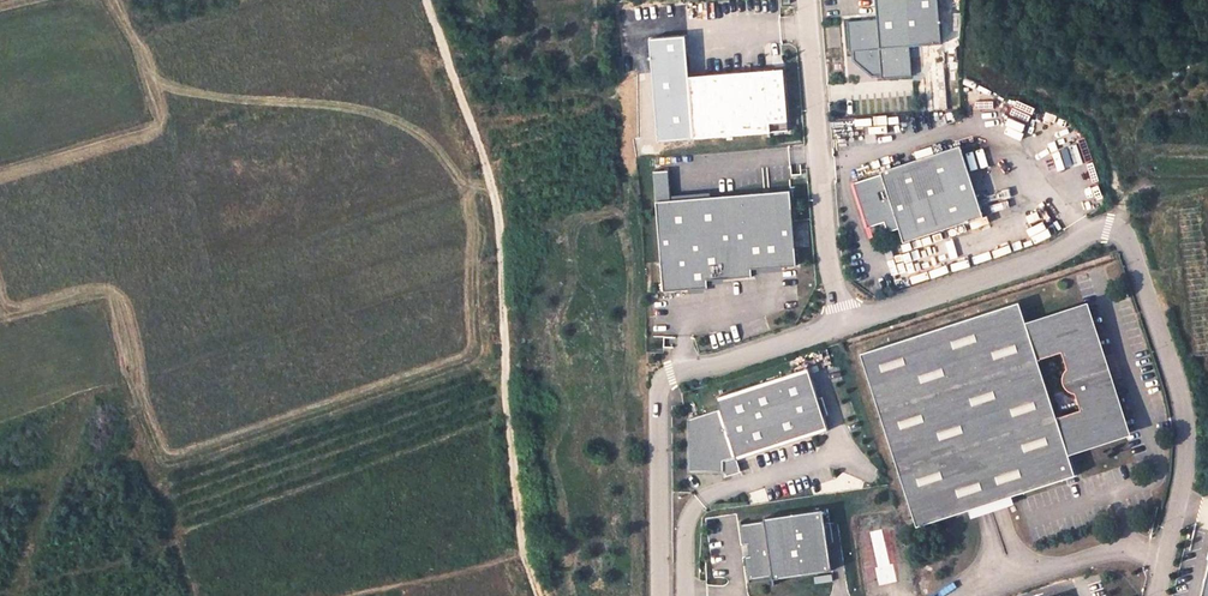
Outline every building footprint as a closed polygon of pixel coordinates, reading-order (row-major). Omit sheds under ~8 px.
[(876,19),(847,21),(849,51),(852,51),(852,60),(870,76),(879,75),(879,78),(909,76),(907,47),(940,44),(937,0),(875,0),(876,19)] [(784,68),(690,76),(695,138),(774,132),(773,122),(789,121),(784,68)] [(790,131),(789,121),(773,122),(774,132),(790,131)] [(962,148),(853,183),(870,236),(899,227),(904,244),(984,218),(962,148)] [(791,191),(654,202),(662,292),(707,288),(706,280),(751,277),(750,269),(797,265),(791,191)] [(1094,363),(1100,361),(1084,310),(1029,328),(1021,302),(862,352),(917,526),(1076,475),(1067,449),(1122,431),(1106,381),(1100,383),(1100,382),(1100,381),(1101,381),(1101,380),(1101,379),(1101,378),(1101,377),(1101,376),(1101,375),(1101,374),(1101,373),(1100,373),(1100,372),(1100,371),(1100,370),(1099,370),(1099,369),(1099,368),(1098,368),(1098,367),(1097,366),(1097,365),(1096,365),(1096,364),(1095,364),(1095,363),(1094,363)] [(806,364),(716,395),(720,407),(687,418),(689,470),(724,469),(723,459),(726,458),(733,455),(735,454),(737,457),(828,427),(822,410),(815,389),(806,364)] [(820,387),(815,389),(822,410),(827,408),(820,387)] [(733,455),(726,458),(732,476),(734,476),(735,480),(742,477),(736,458),(734,459),(733,455)] [(764,520),(740,523),(743,547),(749,546),(751,555),(745,556),(748,578),(772,575),(772,578),(832,569),(828,542),(824,520),(823,508),(763,517),(764,520)] [(830,519),(824,520),(828,542),(834,541),(830,519)]
